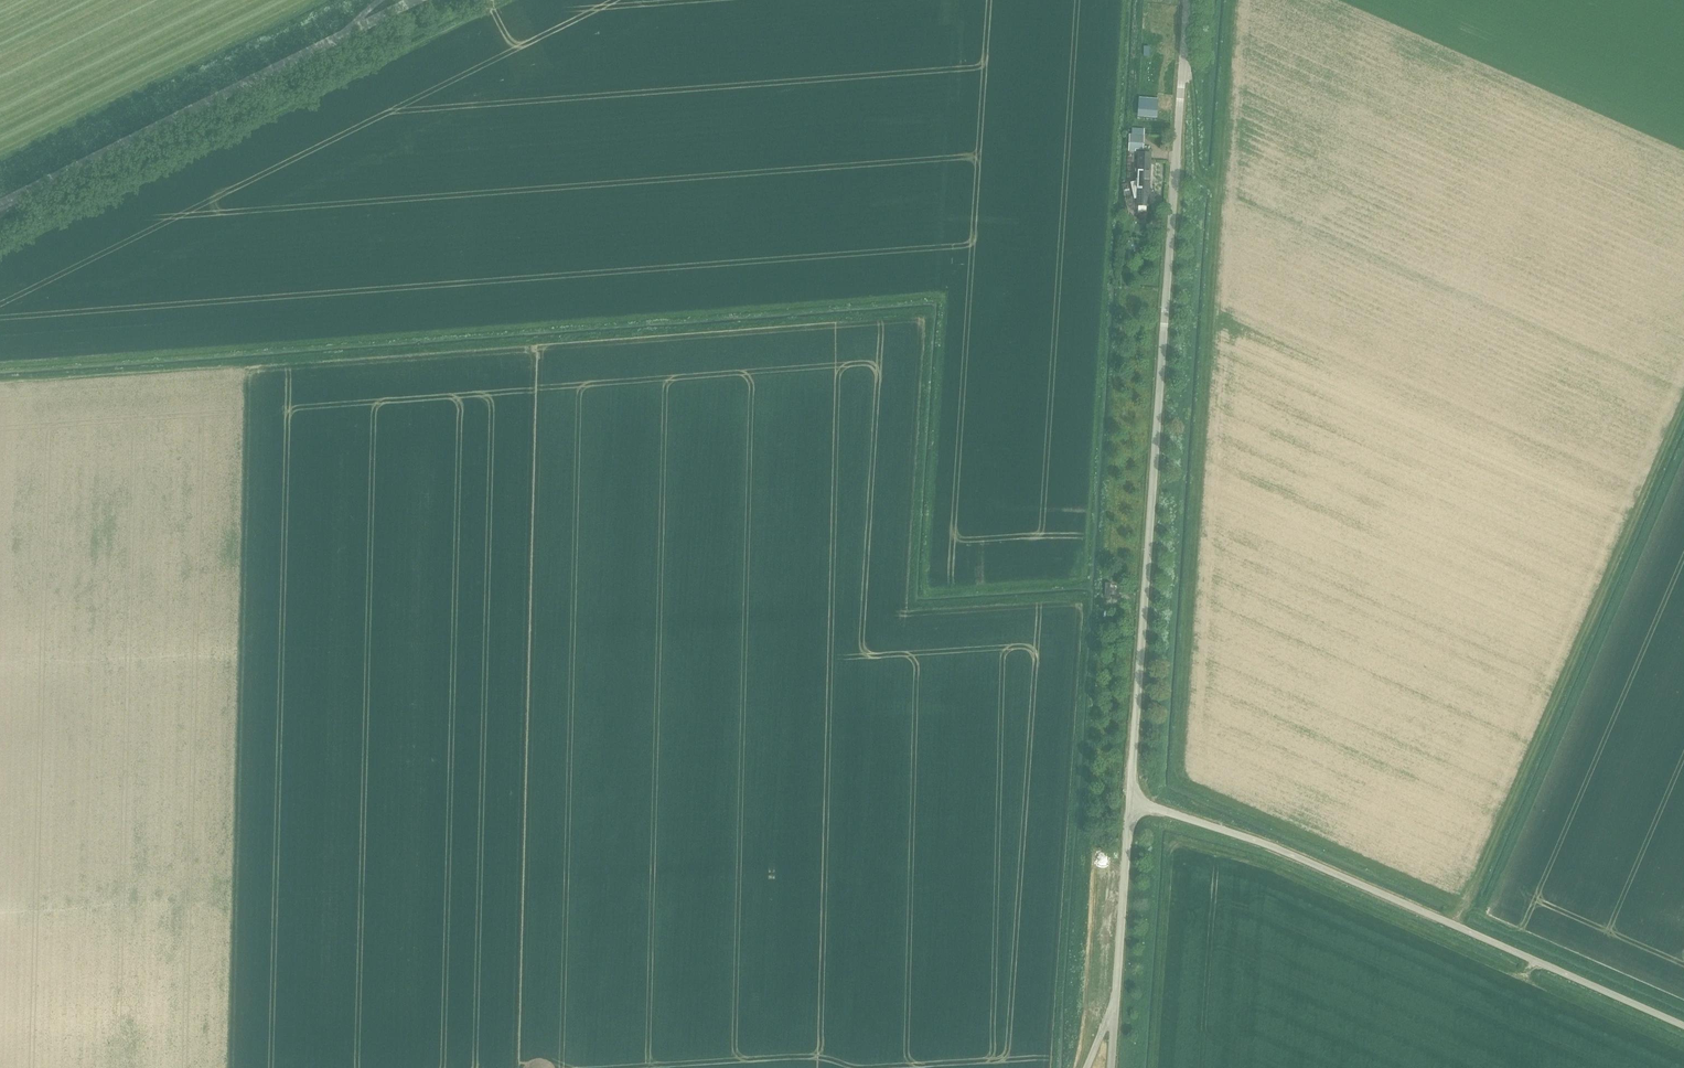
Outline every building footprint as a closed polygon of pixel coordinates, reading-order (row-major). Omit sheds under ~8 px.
[(1138,104),(1138,115),(1156,117),(1157,106),(1138,104)] [(1135,150),(1135,145),(1143,145),(1144,136),(1133,136),(1130,135),(1129,149),(1135,150)] [(1137,205),(1149,205),(1151,153),(1139,153),(1138,181),(1131,182),(1134,199),(1137,198),(1137,205)]
